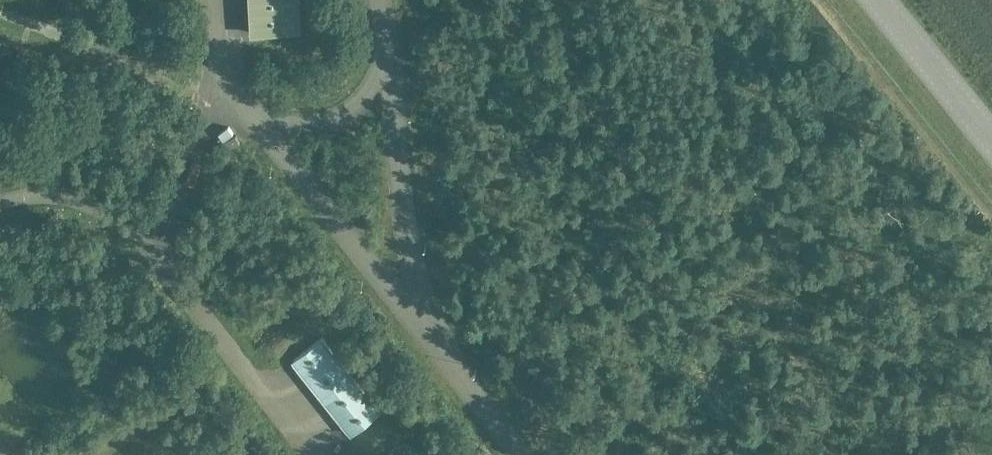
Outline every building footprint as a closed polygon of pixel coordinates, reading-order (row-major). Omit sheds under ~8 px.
[(258,34),(300,32),(298,0),(256,0),(258,34)] [(322,338),(294,361),(352,435),(381,412),(322,338)]
